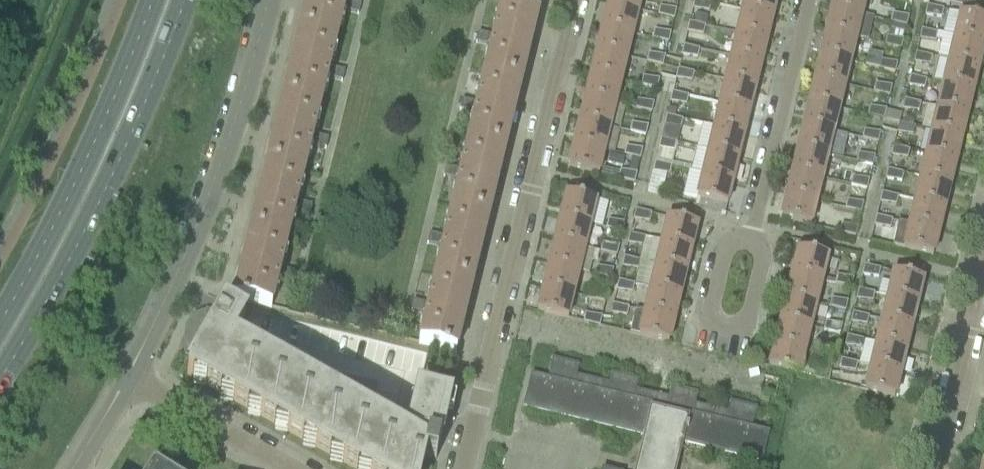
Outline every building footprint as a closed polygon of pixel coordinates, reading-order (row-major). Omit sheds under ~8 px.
[(299,31),(337,40),(343,12),(358,15),(361,4),(346,1),(346,0),(307,0),(299,31)] [(608,3),(638,10),(640,0),(609,0),(608,3)] [(692,10),(708,13),(710,4),(695,0),(694,0),(692,10)] [(742,11),(772,18),(776,0),(745,0),(742,11)] [(831,7),(860,15),(864,0),(832,0),(831,7)] [(983,11),(983,1),(980,0),(974,0),(972,9),(983,11)] [(608,3),(603,26),(632,33),(638,10),(608,3)] [(490,47),(483,75),(521,85),(537,16),(529,14),(530,13),(524,12),(524,13),(499,7),(492,36),(477,33),(475,43),(490,47)] [(831,7),(825,31),(855,38),(860,15),(831,7)] [(924,16),(940,19),(942,10),(926,7),(924,16)] [(659,8),(657,16),(673,20),(676,10),(659,8)] [(742,11),(737,34),(766,41),(772,18),(742,11)] [(695,14),(692,23),(705,26),(707,18),(695,14)] [(952,38),(982,45),(983,37),(983,20),(958,14),(952,38)] [(892,15),(890,23),(905,27),(908,17),(892,15)] [(688,23),(686,33),(702,36),(704,27),(688,23)] [(603,26),(597,50),(626,57),(632,33),(603,26)] [(888,30),(884,46),(900,50),(904,33),(888,30)] [(918,39),(934,42),(936,34),(921,30),(918,39)] [(299,31),(283,98),(320,107),(327,79),(342,82),(345,72),(330,68),(337,40),(299,31)] [(654,31),(652,40),(668,44),(670,33),(654,31)] [(825,31),(820,53),(849,61),(855,38),(825,31)] [(737,34),(731,58),(761,65),(766,41),(737,34)] [(952,38),(947,61),(977,68),(982,45),(952,38)] [(683,47),(681,57),(697,59),(699,50),(683,47)] [(597,50),(591,73),(621,80),(626,57),(597,50)] [(820,53),(814,78),(843,85),(849,61),(820,53)] [(648,54),(646,63),(662,67),(664,58),(664,57),(648,54)] [(915,54),(913,64),(929,66),(931,57),(915,54)] [(931,57),(929,66),(935,67),(931,81),(941,84),(971,91),(977,68),(947,61),(931,57)] [(731,58),(725,82),(755,89),(761,65),(731,58)] [(880,61),(878,70),(894,73),(896,64),(880,61)] [(677,70),(675,80),(691,82),(693,74),(677,70)] [(588,87),(586,97),(615,104),(621,80),(591,73),(591,74),(596,75),(593,89),(588,87)] [(473,114),(466,142),(504,152),(521,85),(483,75),(476,104),(461,100),(458,111),(473,114)] [(640,85),(655,89),(657,80),(642,77),(640,85)] [(909,77),(907,87),(923,90),(925,81),(909,77)] [(814,78),(808,101),(838,108),(843,85),(814,78)] [(725,82),(720,105),(749,112),(755,89),(725,82)] [(875,84),(873,93),(889,97),(891,87),(875,84)] [(941,84),(936,107),(965,114),(971,91),(941,84)] [(671,93),(669,103),(685,106),(688,97),(671,93)] [(582,111),(580,120),(609,127),(615,104),(586,97),(586,98),(590,99),(587,112),(582,111)] [(283,98),(267,165),(304,174),(311,146),(326,150),(328,139),(313,135),(320,107),(283,98)] [(904,100),(902,110),(918,112),(919,104),(904,100)] [(636,101),(634,110),(650,113),(653,103),(636,101)] [(808,101),(802,125),(832,132),(838,108),(808,101)] [(720,105),(714,128),(744,135),(749,112),(720,105)] [(936,107),(930,132),(960,139),(965,114),(936,107)] [(869,108),(867,116),(882,120),(885,110),(869,108)] [(666,116),(660,140),(676,144),(681,120),(666,116)] [(577,134),(574,143),(604,150),(609,127),(580,120),(580,121),(584,122),(581,135),(577,134)] [(631,124),(629,133),(645,137),(647,127),(631,124)] [(898,124),(896,133),(912,136),(914,127),(898,124)] [(802,125),(797,149),(826,156),(832,132),(802,125)] [(714,128),(708,151),(738,159),(744,135),(714,128)] [(864,131),(862,139),(877,143),(879,134),(864,131)] [(930,132),(925,154),(954,161),(960,139),(930,132)] [(660,140),(658,150),(674,152),(676,144),(660,140)] [(457,181),(450,211),(488,220),(504,152),(466,142),(459,170),(445,167),(442,178),(457,181)] [(604,150),(574,143),(574,144),(578,145),(575,159),(571,157),(568,168),(598,175),(604,150)] [(892,147),(890,157),(907,159),(909,151),(892,147)] [(625,148),(623,156),(639,160),(641,150),(625,148)] [(695,149),(690,172),(732,182),(738,159),(708,151),(708,152),(695,149)] [(797,149),(791,173),(820,180),(826,156),(797,149)] [(858,154),(856,162),(872,166),(874,157),(858,154)] [(925,154),(919,178),(948,185),(954,161),(925,154)] [(652,172),(667,175),(669,166),(654,163),(652,172)] [(267,165),(250,232),(288,241),(295,212),(310,216),(313,205),(297,202),(304,174),(267,165)] [(602,169),(600,176),(609,178),(611,171),(602,169)] [(887,170),(885,180),(901,182),(903,174),(887,170)] [(617,180),(632,183),(634,174),(619,171),(617,180)] [(688,171),(682,195),(697,199),(726,206),(727,206),(732,182),(690,172),(688,171)] [(791,173),(785,195),(815,202),(820,180),(791,173)] [(852,178),(850,186),(865,190),(868,181),(852,178)] [(919,178),(913,202),(943,209),(948,185),(919,178)] [(881,193),(878,203),(895,206),(897,197),(881,193)] [(566,194),(560,217),(590,224),(595,201),(566,194)] [(815,202),(785,195),(780,219),(809,226),(815,202)] [(697,199),(695,207),(724,214),(726,206),(697,199)] [(846,201),(844,209),(860,213),(862,204),(846,201)] [(908,224),(907,225),(937,232),(942,211),(943,209),(913,202),(911,211),(909,218),(908,224)] [(650,214),(634,210),(632,219),(648,222),(650,214)] [(441,247),(434,276),(472,285),(488,220),(450,211),(444,237),(429,233),(426,244),(441,247)] [(873,225),(889,228),(891,220),(875,216),(873,225)] [(560,217),(555,241),(584,249),(590,224),(560,217)] [(667,218),(661,241),(690,248),(696,226),(667,218)] [(605,229),(620,233),(623,223),(607,220),(605,229)] [(907,225),(897,222),(891,246),(932,256),(937,232),(907,225)] [(838,233),(854,237),(856,228),(840,225),(838,233)] [(288,241),(250,232),(234,300),(242,302),(247,304),(247,303),(271,309),(278,279),(294,283),(296,273),(281,269),(288,241)] [(628,234),(626,245),(642,247),(644,238),(628,234)] [(555,241),(549,264),(578,271),(584,249),(555,241)] [(661,241),(655,266),(684,273),(690,248),(661,241)] [(602,244),(600,253),(616,257),(618,247),(602,244)] [(797,250),(791,273),(821,281),(827,257),(797,250)] [(623,257),(621,268),(637,270),(639,261),(623,257)] [(549,264),(543,288),(572,295),(578,271),(549,264)] [(655,266),(649,288),(679,296),(684,273),(655,266)] [(879,270),(868,267),(863,266),(861,275),(877,278),(879,270)] [(597,267),(594,276),(610,280),(612,269),(597,267)] [(791,273),(785,298),(815,305),(821,281),(791,273)] [(880,282),(877,295),(886,297),(916,304),(921,280),(892,273),(889,284),(880,282)] [(472,285),(434,276),(428,304),(412,300),(410,311),(426,315),(418,344),(442,350),(442,351),(447,352),(447,351),(455,353),(472,285)] [(834,284),(850,288),(852,279),(836,276),(834,284)] [(618,281),(615,291),(631,293),(634,285),(618,281)] [(572,295),(543,288),(537,312),(567,319),(572,295)] [(649,288),(643,312),(673,319),(679,296),(649,288)] [(858,290),(855,300),(872,302),(874,293),(858,290)] [(591,291),(588,300),(604,304),(607,293),(591,291)] [(886,297),(880,321),(910,328),(915,304),(886,297)] [(785,298),(780,320),(809,328),(815,305),(785,298)] [(831,300),(829,308),(844,312),(847,302),(831,300)] [(612,304),(610,314),(626,317),(628,308),(612,304)] [(414,406),(407,435),(243,343),(245,333),(248,334),(253,311),(241,308),(240,309),(237,316),(224,309),(218,319),(215,317),(210,316),(206,316),(202,317),(198,318),(195,321),(191,324),(189,327),(207,338),(187,375),(353,468),(420,468),(427,441),(439,443),(449,399),(418,392),(414,406)] [(673,319),(643,312),(634,310),(628,333),(637,336),(667,343),(673,319)] [(852,313),(849,323),(866,326),(868,317),(852,313)] [(582,322),(597,326),(600,316),(584,314),(582,322)] [(780,320),(774,344),(803,352),(809,328),(780,320)] [(880,321),(875,344),(904,351),(910,328),(880,321)] [(825,323),(823,331),(839,335),(841,326),(825,323)] [(847,337),(845,347),(860,349),(862,340),(847,337)] [(803,352),(774,344),(768,368),(797,375),(803,352)] [(875,344),(869,367),(899,374),(904,351),(875,344)] [(820,346),(818,354),(833,358),(835,348),(820,346)] [(841,359),(838,370),(855,372),(857,363),(841,359)] [(524,408),(642,437),(634,468),(676,468),(682,443),(760,462),(767,434),(749,430),(751,422),(752,423),(756,410),(729,403),(726,413),(694,406),(696,395),(669,389),(666,399),(634,391),(637,381),(610,374),(607,385),(577,378),(580,367),(553,361),(548,379),(548,382),(531,378),(524,408)] [(899,374),(869,367),(864,391),(893,398),(899,374)] [(811,378),(827,382),(829,373),(813,369),(811,378)]
